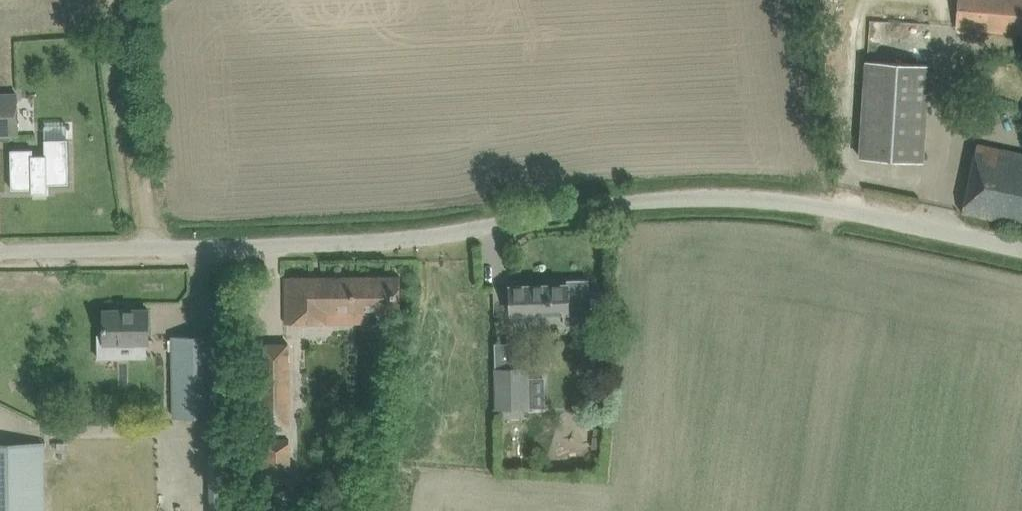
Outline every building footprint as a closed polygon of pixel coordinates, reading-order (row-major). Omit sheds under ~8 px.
[(1021,31),(1021,0),(959,0),(957,27),(1021,31)] [(861,157),(923,161),(929,64),(867,60),(861,157)] [(0,94),(0,134),(18,134),(17,94),(0,94)] [(33,148),(10,149),(11,189),(32,189),(32,192),(48,192),(47,184),(69,183),(68,138),(44,139),(45,154),(33,154),(33,148)] [(962,211),(1021,224),(1021,152),(977,142),(962,211)] [(401,307),(401,275),(285,276),(285,321),(330,320),(330,308),(401,307)] [(567,283),(511,285),(510,309),(511,312),(515,316),(526,316),(528,311),(565,310),(565,319),(603,318),(603,290),(589,291),(589,279),(566,279),(567,283)] [(126,308),(104,309),(105,334),(98,334),(98,358),(122,357),(122,343),(149,342),(148,308),(134,308),(134,310),(126,310),(126,308)] [(189,336),(173,336),(174,416),(218,415),(217,335),(212,335),(212,336),(203,337),(203,336),(198,336),(198,337),(189,337),(189,336)] [(289,423),(288,343),(287,343),(257,343),(257,423),(289,423)] [(493,364),(494,407),(527,407),(527,364),(493,364)] [(289,440),(264,440),(265,481),(290,481),(289,440)] [(0,443),(0,510),(45,510),(44,464),(44,459),(44,443),(0,443)] [(212,500),(212,510),(238,510),(237,500),(212,500)]
